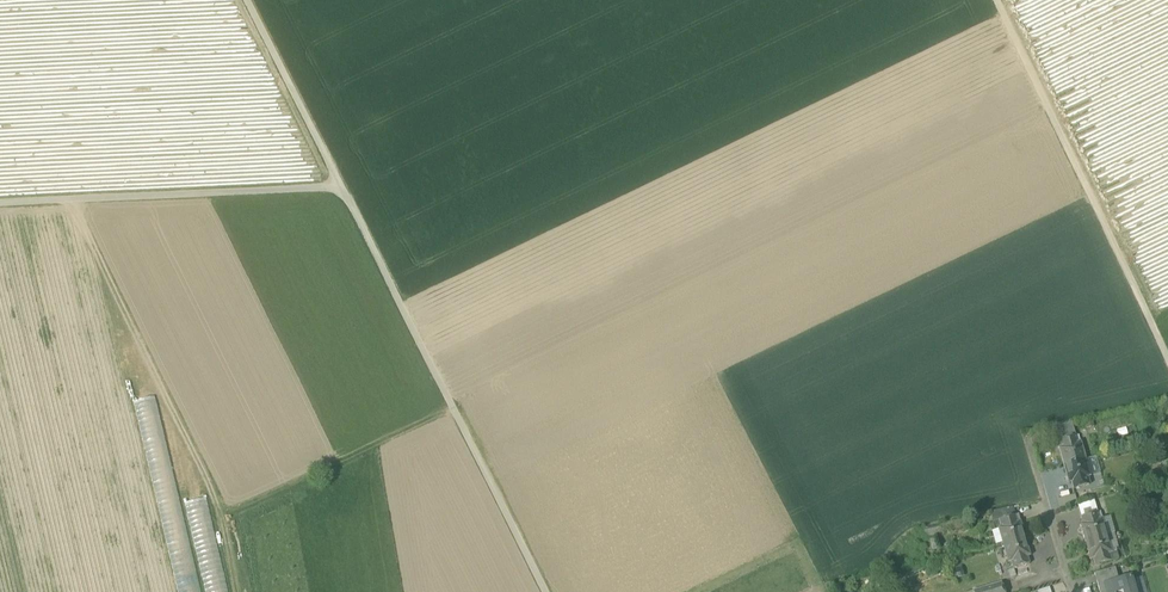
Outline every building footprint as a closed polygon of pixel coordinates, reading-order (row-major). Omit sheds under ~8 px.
[(1055,426),(1059,441),(1076,437),(1071,422),(1055,426)] [(1059,449),(1064,467),(1085,460),(1080,443),(1078,444),(1076,437),(1059,441),(1061,449),(1059,449)] [(1085,460),(1090,476),(1100,473),(1096,457),(1085,460)] [(1090,476),(1085,460),(1064,467),(1068,484),(1071,483),(1073,490),(1090,485),(1088,478),(1090,478),(1090,476)] [(1074,495),(1056,501),(1059,510),(1077,505),(1074,495)] [(1077,505),(1081,518),(1098,513),(1094,500),(1077,505)] [(1015,516),(1013,507),(990,512),(993,523),(999,521),(1015,516)] [(1080,525),(1085,543),(1107,536),(1102,519),(1100,520),(1098,513),(1081,518),(1083,525),(1080,525)] [(1002,543),(1003,546),(1025,540),(1020,522),(1017,523),(1015,516),(999,521),(1001,528),(998,529),(998,530),(1002,543)] [(1102,519),(1107,536),(1115,534),(1110,517),(1102,519)] [(956,532),(966,530),(964,519),(954,522),(955,529),(956,532)] [(955,529),(954,522),(940,525),(940,526),(941,532),(955,529)] [(941,532),(940,526),(922,530),(924,537),(942,533),(941,532)] [(1002,543),(998,530),(992,532),(996,545),(1002,543)] [(1107,537),(1107,536),(1085,543),(1090,560),(1093,559),(1095,566),(1112,562),(1110,554),(1112,554),(1111,551),(1115,549),(1118,549),(1114,535),(1107,537)] [(1030,557),(1025,540),(1003,546),(1008,563),(1011,563),(1013,570),(1029,565),(1027,558),(1030,557)] [(1110,554),(1112,562),(1118,560),(1115,549),(1111,551),(1112,554),(1110,554)] [(961,567),(950,570),(953,579),(964,576),(961,567)] [(1094,574),(1097,583),(1117,577),(1115,568),(1094,574)] [(1117,577),(1097,583),(1100,591),(1106,591),(1104,586),(1119,582),(1117,577)] [(1134,591),(1146,591),(1142,578),(1131,581),(1134,591)] [(1130,579),(1119,582),(1104,586),(1106,591),(1134,591),(1131,581),(1130,579)] [(973,591),(1004,591),(1001,583),(973,591)]
